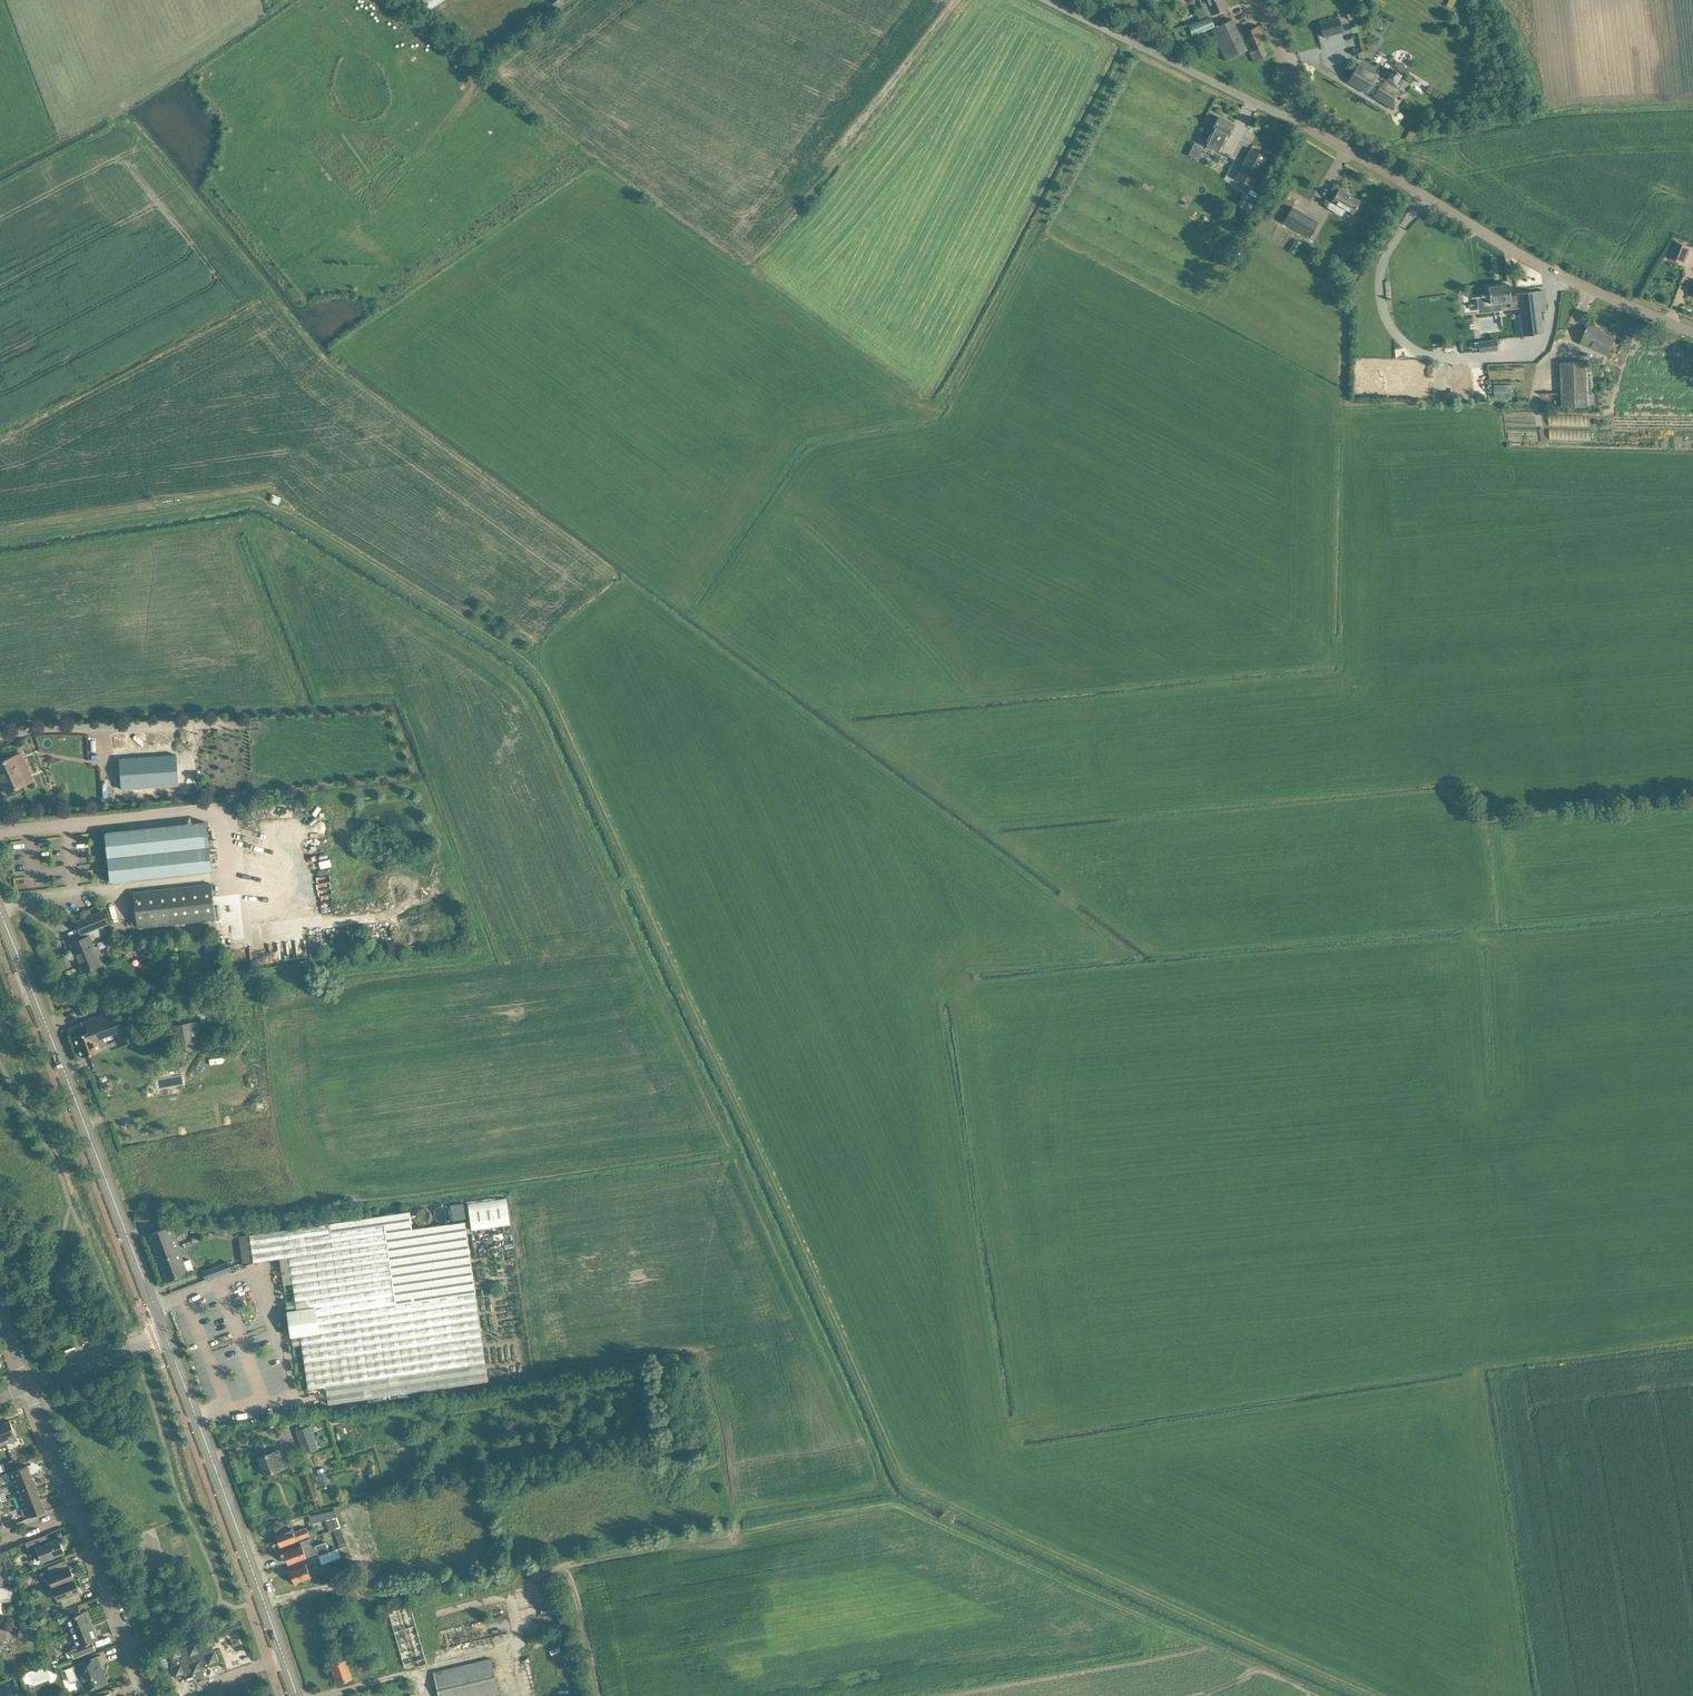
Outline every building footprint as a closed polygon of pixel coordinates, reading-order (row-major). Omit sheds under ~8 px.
[(450,0),(425,0),(431,11),(450,0)] [(572,4),(569,0),(564,0),(556,7),(562,14),(572,4)] [(1227,8),(1224,0),(1199,0),(1205,16),(1211,14),(1227,8)] [(1214,26),(1210,17),(1189,26),(1192,35),(1214,26)] [(1232,19),(1211,30),(1226,61),(1247,50),(1232,19)] [(1319,24),(1323,37),(1329,35),(1326,22),(1319,24)] [(1241,34),(1254,62),(1272,54),(1267,45),(1268,45),(1268,44),(1267,44),(1259,26),(1241,34)] [(1359,64),(1348,82),(1367,93),(1369,90),(1375,94),(1373,96),(1394,108),(1399,100),(1400,100),(1402,98),(1401,97),(1404,92),(1377,76),(1378,76),(1377,75),(1381,70),(1362,59),(1359,64)] [(1425,93),(1428,86),(1421,83),(1418,89),(1425,93)] [(1219,117),(1212,129),(1204,144),(1220,152),(1219,151),(1227,136),(1228,137),(1234,125),(1219,117)] [(1206,156),(1215,158),(1216,155),(1207,153),(1208,148),(1197,145),(1194,160),(1205,162),(1206,156)] [(1252,186),(1254,187),(1265,166),(1263,165),(1267,157),(1251,149),(1236,178),(1251,187),(1252,186)] [(1339,189),(1331,201),(1328,207),(1342,215),(1345,209),(1353,214),(1361,201),(1339,189)] [(1251,213),(1256,200),(1246,196),(1241,209),(1251,213)] [(1319,222),(1292,207),(1283,222),(1310,238),(1319,222)] [(1669,257),(1684,263),(1691,247),(1676,241),(1669,257)] [(1299,256),(1306,245),(1300,242),(1293,252),(1299,256)] [(1480,302),(1479,302),(1479,306),(1480,306),(1481,310),(1487,310),(1492,309),(1499,308),(1500,308),(1499,303),(1511,301),(1511,300),(1513,300),(1517,299),(1517,295),(1511,296),(1510,296),(1509,284),(1488,287),(1489,295),(1485,296),(1485,294),(1481,295),(1481,296),(1479,297),(1480,302)] [(1544,290),(1517,294),(1517,295),(1517,299),(1518,308),(1522,336),(1543,333),(1540,311),(1546,310),(1544,290)] [(1490,320),(1490,337),(1504,337),(1503,320),(1490,320)] [(1589,325),(1587,329),(1586,329),(1586,331),(1582,340),(1590,343),(1588,346),(1608,355),(1615,338),(1600,332),(1601,330),(1589,325)] [(1483,341),(1478,342),(1479,348),(1479,352),(1485,351),(1498,350),(1498,347),(1497,339),(1489,340),(1483,341)] [(1589,406),(1588,362),(1561,362),(1563,407),(1589,406)] [(1425,376),(1423,382),(1431,385),(1434,379),(1425,376)] [(1498,403),(1515,403),(1515,384),(1497,384),(1498,403)] [(277,496),(274,504),(283,508),(286,500),(277,496)] [(177,754),(119,758),(122,789),(179,786),(177,754)] [(0,763),(0,773),(1,772),(6,782),(3,784),(7,793),(13,790),(15,793),(21,790),(20,787),(26,784),(14,756),(0,763)] [(130,859),(127,830),(106,832),(112,882),(132,880),(131,867),(140,866),(141,879),(211,871),(208,846),(138,854),(139,858),(130,859)] [(291,888),(302,886),(298,869),(287,871),(291,888)] [(212,884),(133,892),(137,928),(216,919),(212,884)] [(71,943),(83,972),(101,965),(91,939),(106,933),(103,925),(108,923),(103,911),(76,922),(81,934),(86,933),(87,937),(71,943)] [(74,1037),(82,1057),(101,1050),(98,1043),(126,1033),(117,1010),(85,1022),(88,1032),(74,1037)] [(202,1048),(197,1022),(167,1028),(172,1054),(202,1048)] [(468,1203),(472,1230),(511,1224),(507,1197),(468,1203)] [(467,1221),(412,1229),(409,1211),(250,1234),(254,1262),(289,1256),(297,1309),(288,1311),(292,1336),(301,1335),(309,1388),(327,1386),(330,1403),(490,1379),(467,1221)] [(183,1254),(171,1226),(149,1234),(167,1280),(194,1270),(190,1259),(182,1262),(180,1255),(183,1254)] [(216,1228),(214,1235),(223,1237),(225,1229),(216,1228)] [(203,1271),(206,1279),(231,1270),(228,1262),(203,1271)] [(0,1417),(0,1427),(6,1443),(17,1439),(10,1420),(4,1423),(1,1416),(0,1417)] [(309,1426),(296,1431),(304,1453),(317,1448),(309,1426)] [(265,1474),(279,1469),(279,1468),(286,1466),(280,1449),(259,1457),(259,1458),(258,1460),(259,1465),(262,1465),(265,1474)] [(9,1472),(14,1483),(32,1476),(28,1465),(9,1472)] [(323,1484),(331,1482),(327,1471),(319,1473),(323,1484)] [(36,1488),(32,1476),(14,1483),(18,1495),(36,1488)] [(41,1499),(36,1488),(18,1495),(22,1506),(41,1499)] [(45,1510),(41,1499),(22,1506),(27,1518),(45,1510)] [(335,1517),(334,1510),(309,1516),(311,1523),(335,1517)] [(341,1521),(333,1523),(336,1532),(344,1530),(341,1521)] [(443,1540),(457,1534),(454,1525),(439,1531),(443,1540)] [(280,1546),(308,1536),(309,1538),(312,1537),(318,1535),(315,1528),(308,1530),(306,1527),(294,1532),(293,1529),(276,1535),(280,1546)] [(355,1528),(348,1531),(351,1544),(358,1542),(355,1528)] [(25,1542),(31,1556),(39,1553),(42,1561),(64,1552),(58,1538),(44,1543),(41,1536),(25,1542)] [(288,1563),(319,1553),(319,1555),(330,1551),(327,1542),(304,1550),(303,1545),(284,1552),(288,1563)] [(351,1554),(347,1545),(330,1551),(319,1555),(322,1564),(351,1554)] [(48,1575),(53,1588),(75,1579),(70,1566),(69,1566),(66,1559),(48,1566),(51,1573),(48,1575)] [(310,1577),(325,1571),(322,1564),(308,1569),(306,1564),(289,1570),(294,1583),(304,1579),(305,1582),(310,1580),(310,1577)] [(366,1588),(379,1584),(375,1573),(362,1577),(366,1588)] [(357,1576),(346,1580),(349,1588),(360,1583),(357,1576)] [(80,1592),(75,1579),(53,1588),(58,1601),(61,1599),(64,1606),(82,1599),(79,1592),(80,1592)] [(67,1620),(72,1633),(90,1625),(89,1621),(91,1620),(87,1610),(81,1612),(78,1604),(56,1612),(60,1623),(67,1620)] [(405,1670),(427,1664),(410,1605),(389,1612),(405,1670)] [(92,1630),(90,1625),(72,1633),(77,1645),(70,1648),(74,1658),(96,1650),(93,1641),(98,1639),(94,1629),(92,1630)] [(34,1639),(36,1631),(20,1628),(19,1636),(34,1639)] [(208,1665),(219,1661),(215,1650),(211,1652),(209,1646),(216,1644),(212,1633),(201,1637),(202,1640),(197,1642),(196,1641),(185,1646),(186,1646),(180,1648),(179,1645),(168,1649),(172,1660),(172,1659),(174,1665),(171,1666),(175,1677),(191,1671),(192,1673),(192,1674),(204,1670),(203,1669),(202,1667),(207,1665),(208,1665)] [(337,1682),(352,1677),(348,1664),(352,1662),(347,1647),(341,1649),(343,1654),(335,1656),(337,1662),(331,1664),(337,1682)] [(75,1665),(65,1669),(71,1682),(80,1678),(85,1691),(106,1683),(102,1672),(99,1673),(97,1667),(101,1665),(97,1656),(75,1665)] [(439,1695),(486,1695),(499,1693),(491,1659),(434,1672),(439,1695)]
